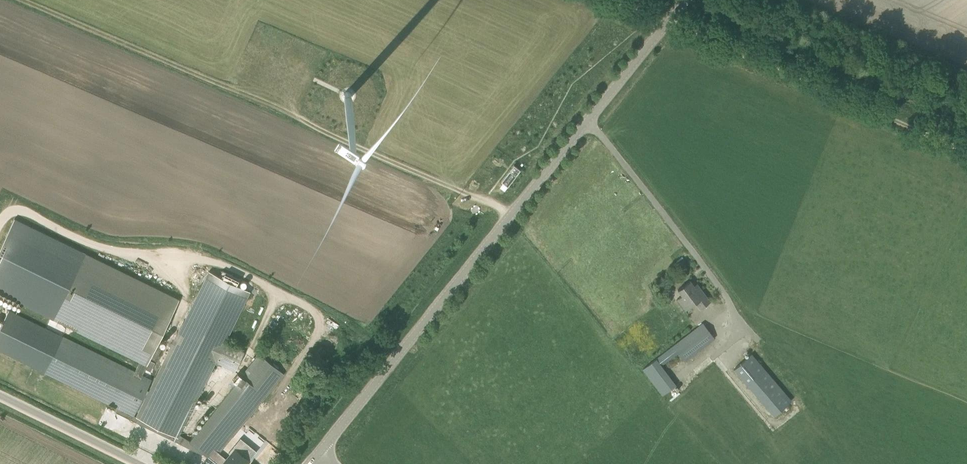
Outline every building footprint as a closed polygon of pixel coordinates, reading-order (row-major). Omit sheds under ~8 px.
[(342,95),(342,96),(342,97),(343,98),(344,99),(344,100),(345,100),(346,101),(347,101),(348,101),(349,101),(350,100),(351,100),(352,99),(352,98),(353,97),(353,96),(353,95),(353,94),(353,93),(352,93),(352,92),(351,91),(350,90),(349,90),(348,90),(347,90),(346,90),(345,91),(344,91),(344,92),(343,93),(342,94),(342,95)] [(508,177),(501,187),(507,191),(514,182),(508,177)] [(226,458),(219,452),(283,372),(259,353),(242,375),(190,440),(180,434),(182,428),(216,362),(235,371),(245,351),(226,342),(251,291),(229,281),(232,274),(223,270),(220,276),(209,271),(184,322),(183,321),(147,395),(148,396),(137,417),(135,415),(152,380),(143,375),(180,299),(86,253),(53,319),(140,362),(135,371),(62,336),(44,372),(118,408),(116,411),(202,454),(203,452),(218,463),(222,463),(226,458)] [(700,286),(696,288),(690,280),(678,290),(682,295),(677,299),(686,310),(696,303),(700,309),(711,301),(700,286)] [(685,362),(702,348),(715,338),(703,322),(643,368),(663,395),(677,384),(662,365),(678,353),(685,362)] [(773,416),(792,400),(753,353),(734,369),(773,416)] [(249,460),(235,448),(227,459),(226,458),(222,463),(246,463),(249,460)]
